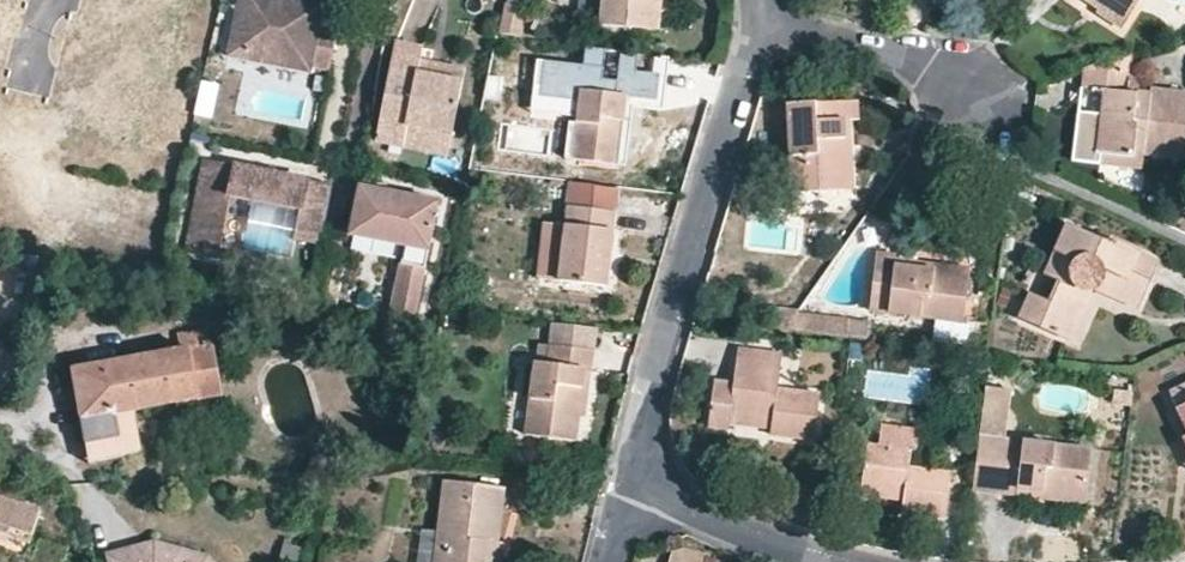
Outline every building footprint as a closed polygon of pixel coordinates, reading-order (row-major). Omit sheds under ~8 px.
[(334,33),(316,29),(321,3),(304,0),(237,0),(228,43),(243,46),(240,60),(288,70),(291,55),(311,59),(309,67),(327,70),(334,33)] [(506,5),(526,10),(528,0),(507,0),(506,5)] [(601,28),(656,32),(659,0),(604,0),(601,28)] [(1098,12),(1096,16),(1121,31),(1127,21),(1095,0),(1080,0),(1098,12)] [(1127,21),(1141,0),(1095,0),(1127,21)] [(526,10),(506,5),(500,36),(520,39),(526,10)] [(396,41),(393,55),(420,60),(422,47),(396,41)] [(537,44),(520,42),(519,52),(536,54),(537,44)] [(240,60),(243,46),(228,43),(226,58),(240,60)] [(635,99),(640,56),(583,49),(578,92),(628,97),(635,99)] [(309,67),(311,59),(291,55),(288,70),(308,73),(309,67)] [(420,60),(393,55),(376,137),(403,142),(407,123),(451,131),(461,81),(418,70),(420,60)] [(1137,55),(1083,69),(1080,89),(1090,91),(1098,92),(1091,149),(1145,156),(1145,153),(1184,158),(1184,95),(1153,91),(1152,98),(1131,95),(1137,55)] [(14,99),(0,60),(0,104),(14,99)] [(464,69),(420,60),(418,70),(461,81),(464,69)] [(1098,92),(1090,91),(1080,163),(1143,171),(1145,156),(1091,149),(1098,92)] [(628,97),(578,92),(570,160),(619,165),(628,97)] [(628,167),(635,99),(628,97),(619,165),(628,167)] [(844,120),(851,120),(859,120),(859,103),(788,107),(793,195),(846,192),(844,120)] [(854,192),(851,120),(844,120),(846,192),(854,192)] [(447,151),(451,131),(407,123),(403,142),(447,151)] [(300,211),(305,182),(203,162),(186,253),(215,259),(227,197),(300,211)] [(368,170),(366,180),(391,185),(393,175),(368,170)] [(391,185),(366,180),(360,179),(352,225),(407,237),(394,308),(418,313),(440,196),(391,185)] [(617,207),(620,189),(571,183),(565,228),(543,225),(536,280),(558,283),(602,288),(605,264),(610,265),(617,207)] [(1109,246),(1068,227),(1045,275),(1058,281),(1048,304),(1029,296),(1019,319),(1068,341),(1092,289),(1137,309),(1159,262),(1112,242),(1109,246)] [(894,268),(896,259),(877,256),(870,312),(935,320),(964,323),(969,277),(894,268)] [(970,268),(896,259),(894,268),(969,277),(970,268)] [(607,289),(610,265),(605,264),(602,288),(607,289)] [(997,300),(996,305),(1006,310),(1013,294),(1003,289),(997,300)] [(799,314),(787,332),(827,336),(829,318),(799,314)] [(847,339),(849,320),(829,318),(827,336),(847,339)] [(847,339),(854,340),(865,341),(867,322),(849,320),(847,339)] [(964,323),(935,320),(933,341),(962,344),(964,323)] [(600,351),(603,330),(550,324),(547,346),(550,346),(595,353),(595,351),(600,351)] [(221,394),(211,344),(187,349),(196,398),(221,394)] [(388,348),(377,345),(375,353),(386,356),(388,348)] [(592,372),(595,353),(550,346),(547,367),(533,365),(525,434),(575,441),(579,419),(585,372),(592,372)] [(196,398),(187,349),(73,370),(87,442),(120,436),(115,412),(133,409),(196,398)] [(727,431),(727,425),(729,414),(771,419),(770,431),(769,436),(814,442),(820,396),(775,390),(778,355),(737,350),(733,386),(714,383),(708,429),(727,431)] [(402,367),(382,362),(379,376),(399,381),(402,367)] [(586,420),(592,372),(585,372),(579,419),(586,420)] [(1092,451),(1005,440),(1011,391),(986,388),(980,436),(973,491),(973,492),(1017,497),(1019,490),(1085,499),(1092,451)] [(1171,395),(1178,411),(1184,407),(1184,388),(1171,395)] [(140,449),(133,409),(115,412),(120,436),(87,442),(90,460),(140,449)] [(729,414),(727,425),(770,431),(771,419),(729,414)] [(1143,416),(1130,414),(1128,431),(1128,432),(1141,434),(1143,416)] [(867,445),(861,488),(904,493),(902,503),(901,513),(946,518),(952,474),(911,468),(914,451),(918,451),(920,433),(882,428),(879,447),(867,445)] [(499,542),(505,489),(443,481),(433,561),(493,561),(495,541),(499,542)] [(904,493),(861,488),(860,497),(902,503),(904,493)] [(1085,499),(1019,490),(1017,497),(1084,506),(1085,499)] [(6,538),(8,530),(31,537),(39,510),(0,497),(0,536),(6,538)] [(499,542),(495,541),(493,561),(504,561),(506,543),(499,542)] [(157,542),(107,555),(109,561),(216,561),(211,556),(157,542)] [(705,554),(683,548),(671,551),(669,561),(703,561),(705,554)]
